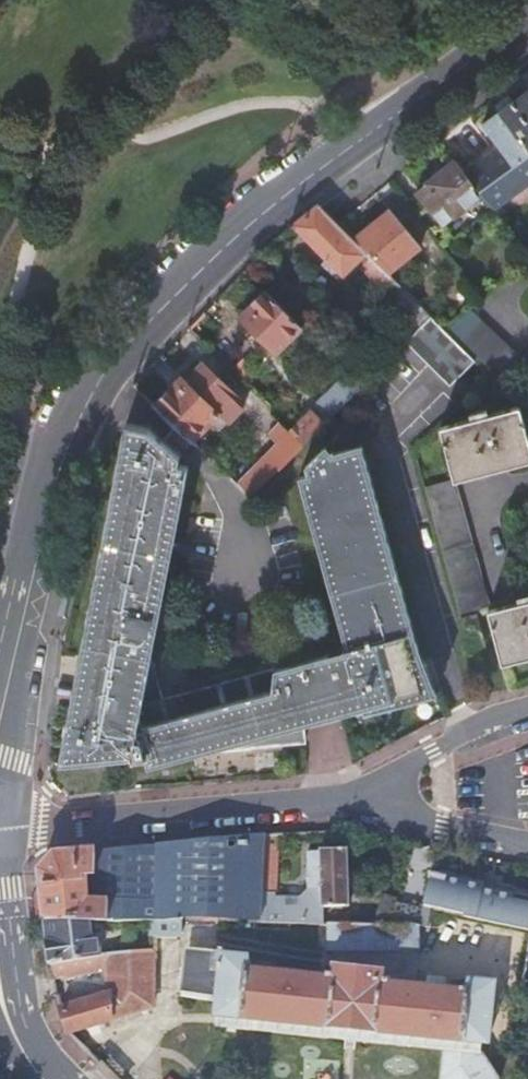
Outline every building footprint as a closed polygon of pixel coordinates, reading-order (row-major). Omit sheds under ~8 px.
[(527,153),(527,88),(497,111),(514,134),(527,153)] [(492,207),(527,181),(527,153),(514,134),(463,172),(480,192),(492,207)] [(453,215),(480,192),(463,172),(453,159),(414,191),(432,212),(443,203),(453,215)] [(352,239),(337,223),(318,205),(293,225),(342,274),(365,252),(352,239)] [(365,252),(371,256),(387,273),(419,247),(389,210),(352,239),(365,252)] [(391,296),(400,286),(387,273),(371,256),(361,266),(391,296)] [(275,352),(301,326),(265,291),(248,308),(252,311),(244,321),(275,352)] [(477,319),(456,340),(493,374),(513,353),(477,319)] [(175,390),(155,403),(192,439),(207,424),(212,427),(218,429),(243,402),(202,362),(175,390)] [(289,431),(304,444),(363,385),(348,371),(289,431)] [(453,479),(527,459),(527,443),(518,405),(486,414),(484,409),(469,413),(470,418),(439,426),(453,479)] [(289,431),(279,421),(266,435),(268,436),(269,435),(277,443),(238,482),(253,496),(304,444),(289,431)] [(417,647),(361,443),(345,448),(332,452),(324,444),(305,465),(306,473),(299,476),(345,647),(160,698),(149,662),(188,465),(179,463),(180,456),(150,428),(127,423),(60,761),(134,755),(134,756),(145,756),(147,764),(213,747),(302,736),(301,723),(361,706),(362,712),(430,694),(428,691),(434,689),(417,647)] [(452,479),(423,488),(458,614),(487,606),(452,479)] [(517,595),(519,600),(486,609),(500,661),(527,654),(527,592),(517,595)] [(320,851),(306,851),(308,889),(298,896),(272,896),(275,833),(264,834),(263,834),(259,920),(271,921),(292,922),(323,923),(323,906),(348,906),(346,847),(320,849),(320,851)] [(263,834),(223,838),(218,918),(259,920),(263,834)] [(39,869),(45,918),(95,918),(152,917),(184,916),(218,918),(223,838),(53,853),(39,869)] [(152,917),(153,935),(181,935),(184,916),(152,917)] [(45,918),(51,963),(98,954),(96,941),(91,941),(88,926),(95,925),(95,918),(45,918)] [(401,926),(401,947),(418,947),(419,924),(407,922),(406,926),(401,926)] [(393,925),(328,923),(328,946),(401,947),(401,926),(393,925)] [(60,1008),(68,1032),(153,1004),(154,948),(152,948),(108,953),(109,993),(60,1008)] [(486,1043),(493,981),(466,977),(465,989),(382,981),(382,970),(335,965),(334,976),(248,968),(249,956),(190,951),(189,951),(188,951),(187,951),(186,952),(186,953),(185,967),(179,967),(179,977),(184,977),(182,1001),(217,1003),(215,1026),(442,1050),(440,1078),(497,1078),(479,1053),(481,1043),(486,1043)] [(184,1024),(169,1049),(198,1067),(213,1042),(184,1024)]
